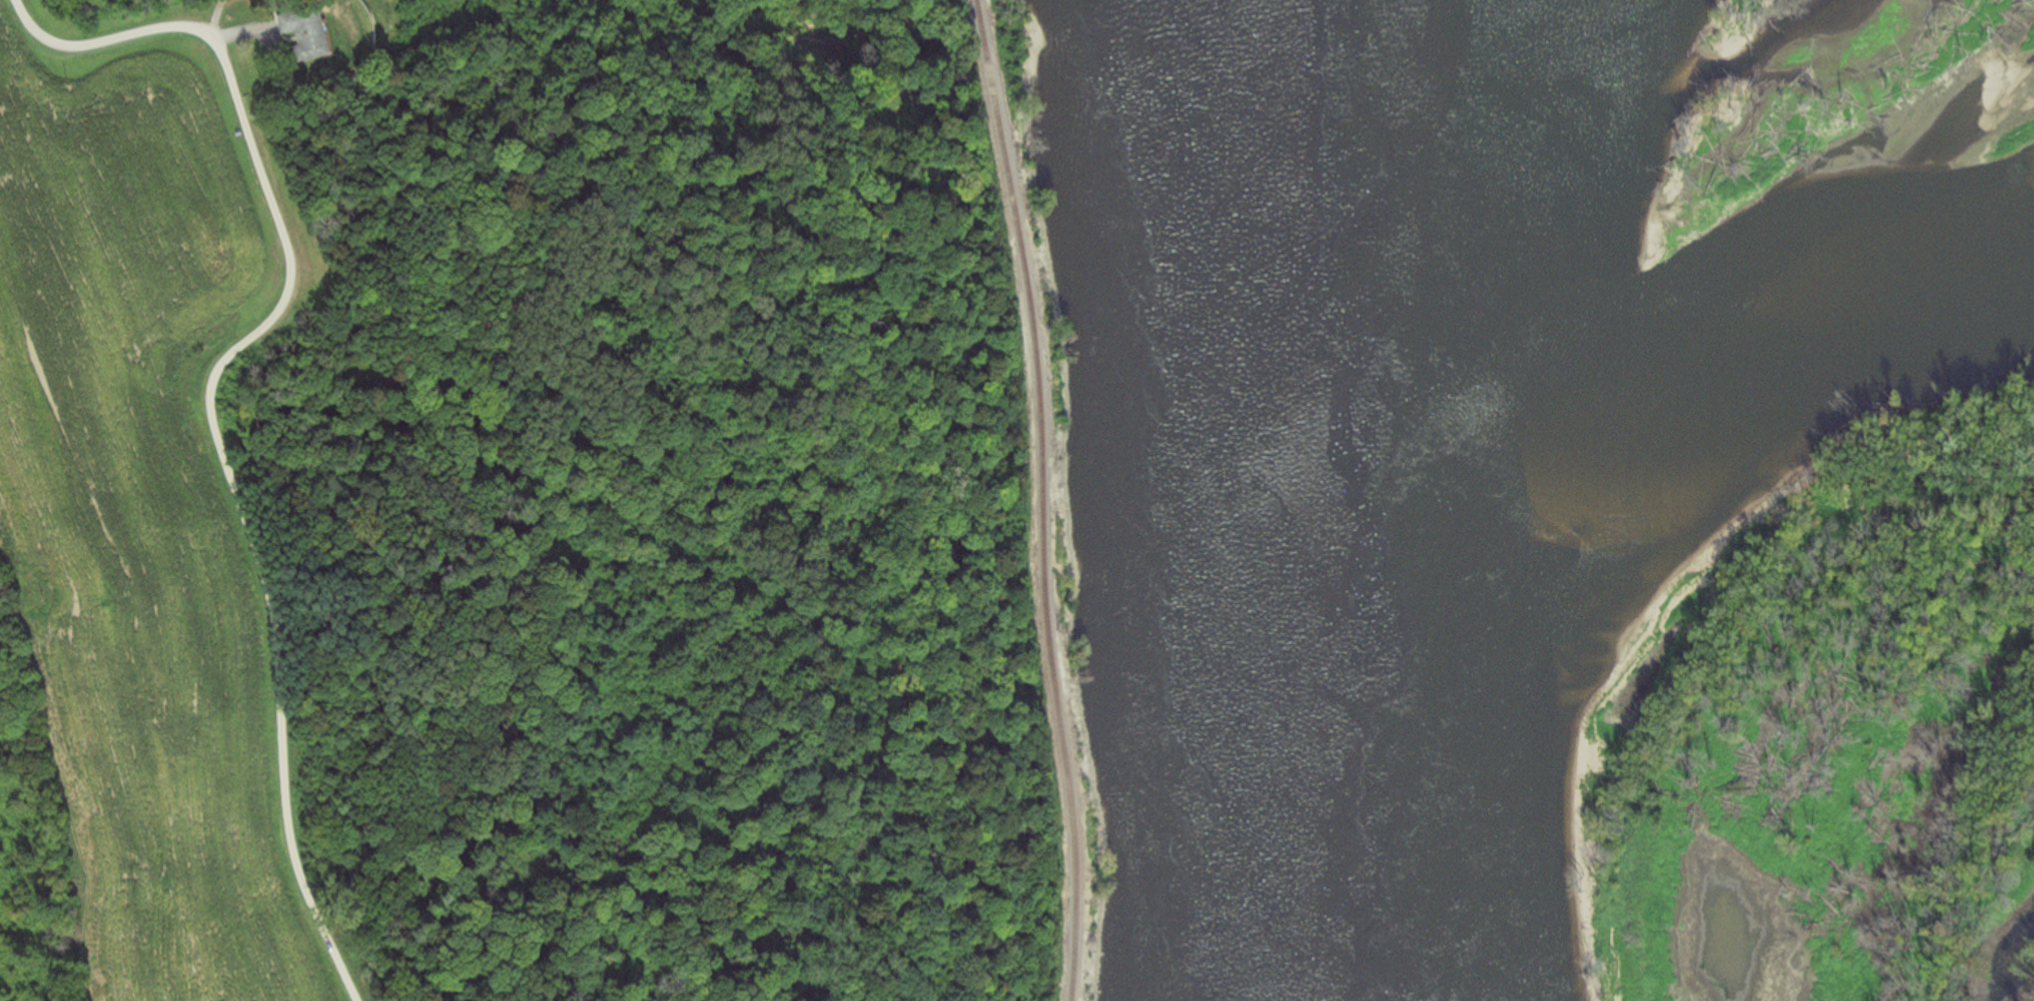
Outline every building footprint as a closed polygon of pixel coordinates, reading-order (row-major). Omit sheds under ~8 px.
[(317,7),(275,16),(279,37),(293,34),(296,48),(291,49),(294,65),(328,58),(317,7)]
